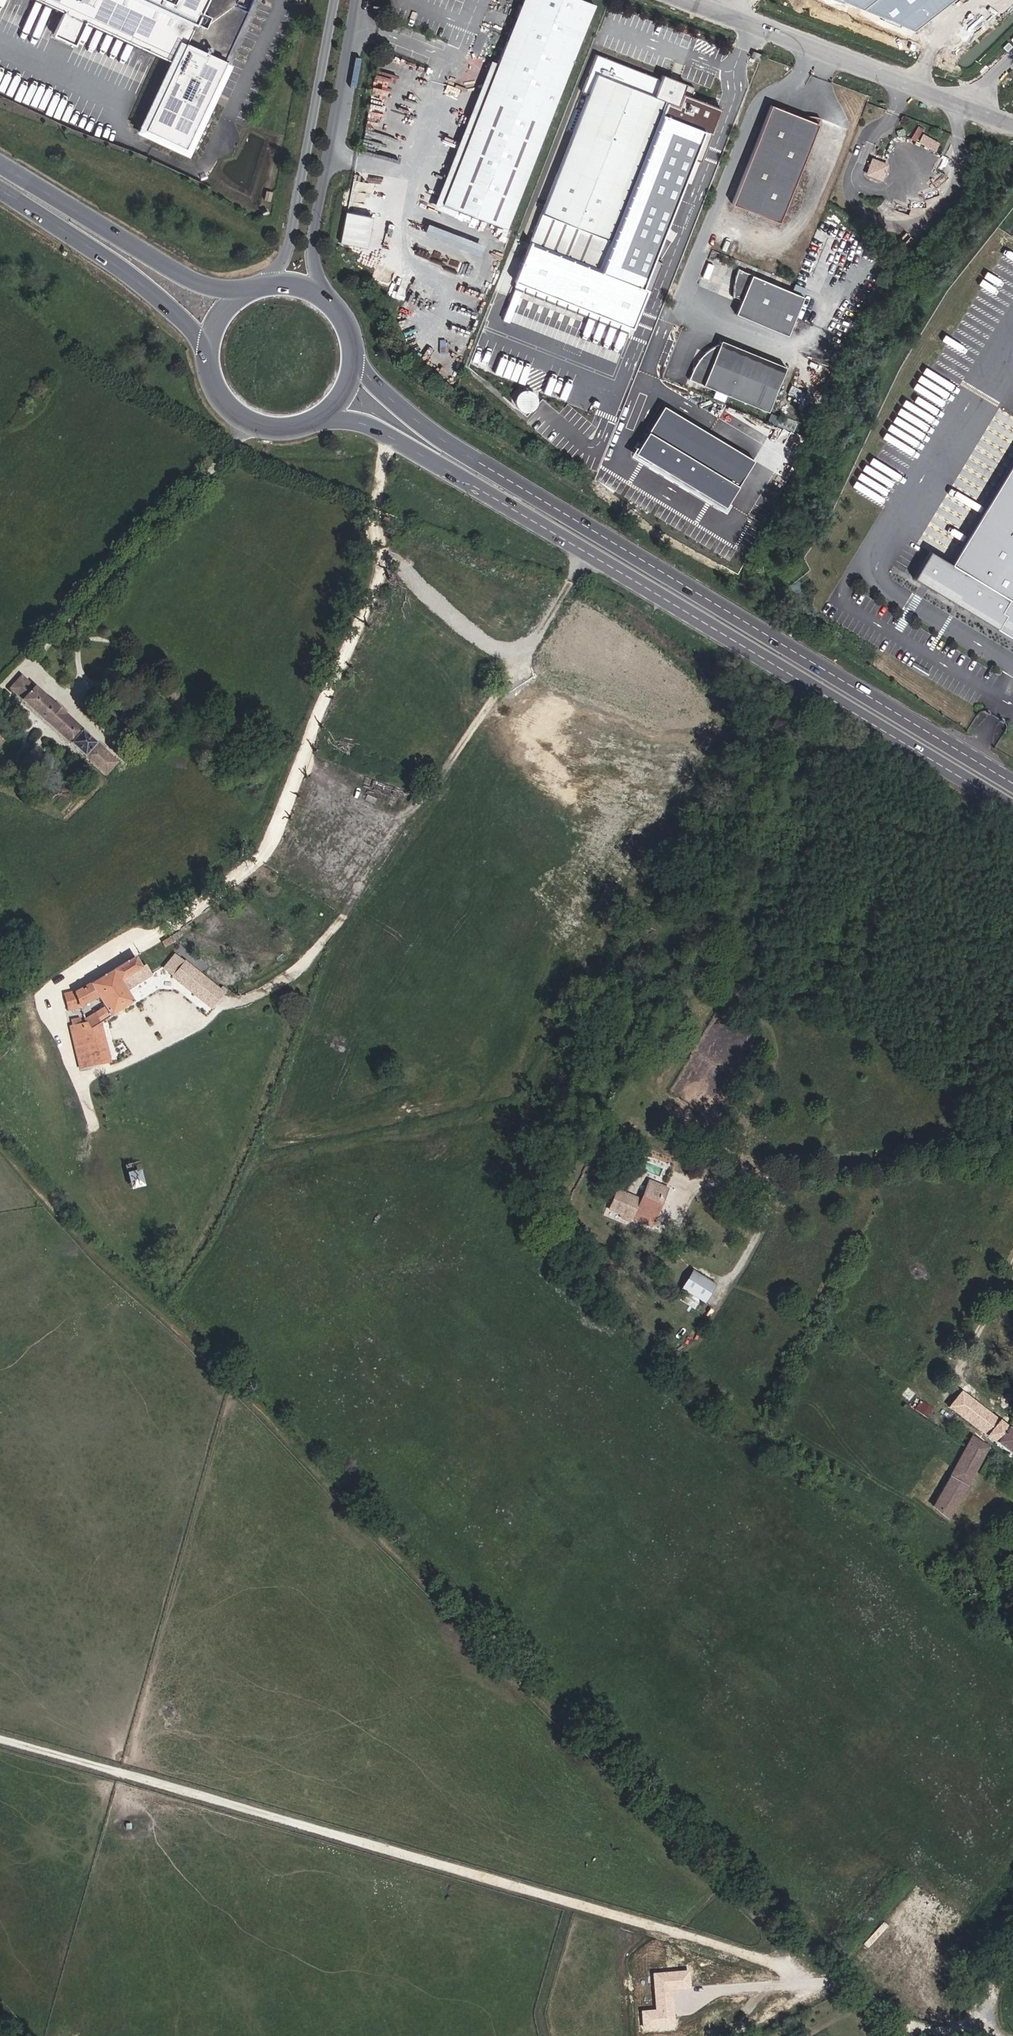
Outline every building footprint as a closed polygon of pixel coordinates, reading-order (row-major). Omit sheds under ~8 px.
[(64,13),(54,35),(75,45),(85,22),(176,64),(146,130),(185,148),(226,61),(248,12),(235,6),(238,0),(37,0),(64,13)] [(593,4),(582,0),(522,0),(442,204),(505,229),(593,4)] [(916,26),(951,0),(846,0),(916,26)] [(759,60),(761,55),(755,53),(756,53),(753,51),(751,56),(759,60)] [(599,268),(664,101),(676,106),(685,83),(662,74),(660,79),(646,74),(645,76),(615,64),(616,62),(596,54),(581,93),(587,95),(590,96),(559,175),(556,174),(530,241),(599,268)] [(646,74),(616,62),(615,64),(645,76),(646,74)] [(559,175),(590,96),(587,95),(556,174),(559,175)] [(778,222),(817,123),(770,105),(731,204),(778,222)] [(933,149),(937,143),(923,135),(919,141),(933,149)] [(881,179),(886,165),(878,162),(876,167),(870,164),(867,173),(881,179)] [(270,201),(272,192),(266,190),(264,200),(270,201)] [(363,247),(369,216),(345,212),(340,243),(363,247)] [(428,224),(424,234),(480,255),(484,244),(428,224)] [(786,335),(802,296),(764,280),(738,269),(734,279),(737,281),(735,285),(733,284),(732,296),(741,299),(735,314),(786,335)] [(766,411),(784,366),(720,340),(718,344),(710,348),(704,353),(701,360),(698,359),(693,368),(688,379),(766,411)] [(951,564),(929,551),(913,577),(1012,637),(1012,461),(951,564)] [(105,776),(116,763),(64,715),(65,714),(53,703),(52,704),(21,675),(9,689),(105,776)] [(165,947),(172,942),(169,937),(162,942),(165,947)] [(110,1016),(133,1002),(124,987),(120,981),(124,979),(141,968),(134,957),(98,979),(94,981),(90,984),(98,997),(104,1007),(110,1016)] [(127,985),(145,974),(141,968),(124,979),(127,985)] [(79,1008),(98,997),(90,984),(75,992),(74,991),(65,994),(65,995),(69,1010),(79,1008)] [(69,1010),(65,995),(60,996),(65,1013),(69,1012),(69,1010)] [(100,1023),(110,1016),(104,1007),(84,1019),(83,1017),(71,1020),(72,1025),(70,1026),(81,1070),(110,1063),(100,1023)] [(652,1217),(660,1196),(662,1197),(665,1189),(649,1183),(642,1201),(617,1191),(609,1209),(620,1214),(621,1218),(626,1220),(631,1218),(645,1224),(648,1216),(652,1217)] [(653,1218),(662,1197),(660,1196),(652,1217),(653,1218)] [(703,1302),(714,1285),(693,1272),(682,1289),(685,1291),(700,1300),(703,1302)] [(694,1309),(700,1300),(685,1291),(679,1300),(694,1309)] [(909,1402),(916,1394),(908,1387),(901,1395),(909,1402)] [(1007,1428),(960,1393),(949,1407),(995,1443),(1007,1428)] [(1007,1428),(995,1443),(1012,1456),(1012,1433),(1007,1428)] [(967,1486),(988,1447),(972,1436),(949,1477),(933,1506),(948,1518),(967,1486)]
